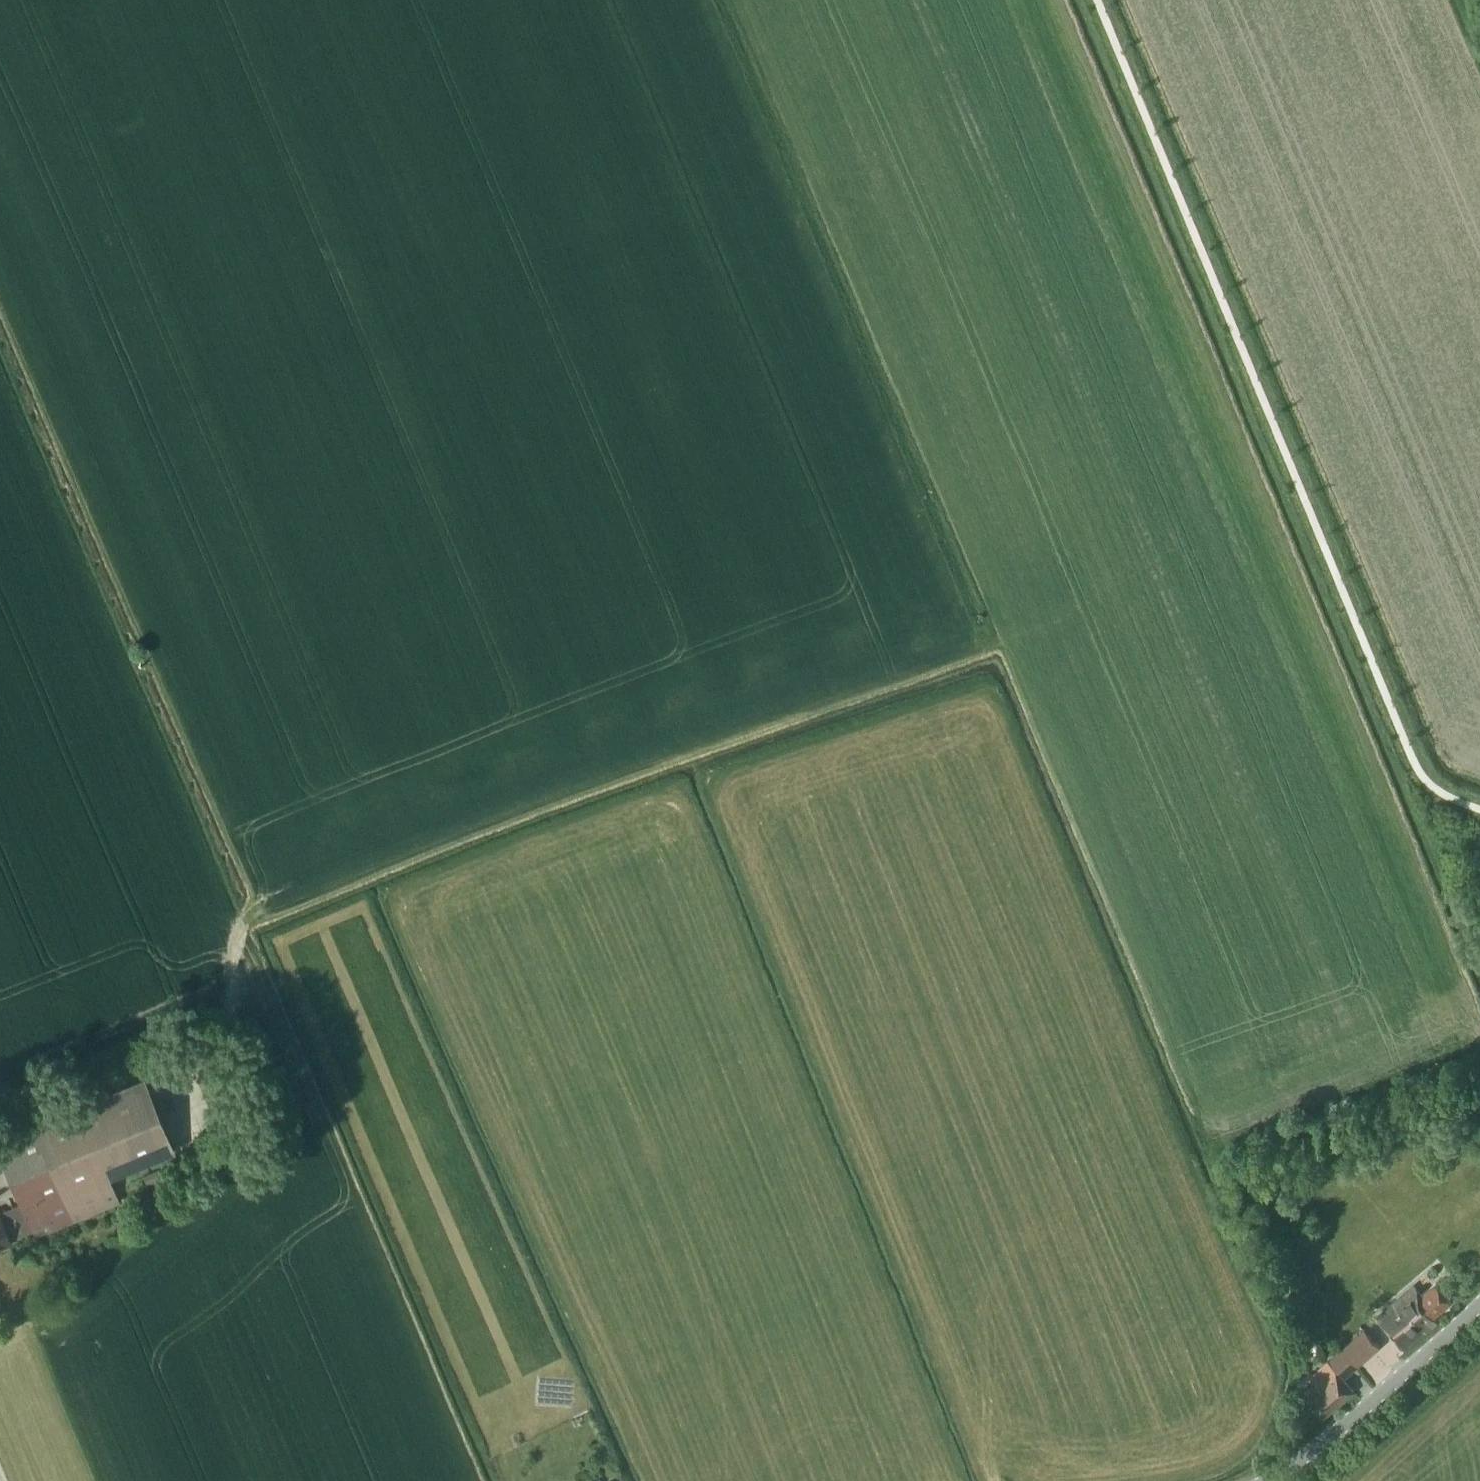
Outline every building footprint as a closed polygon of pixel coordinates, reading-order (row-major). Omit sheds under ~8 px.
[(12,1240),(10,1237),(49,1221),(52,1228),(119,1200),(109,1176),(174,1149),(143,1074),(0,1134),(0,1149),(21,1201),(0,1210),(0,1245),(12,1240)] [(163,1176),(159,1166),(144,1172),(144,1174),(129,1180),(132,1188),(147,1181),(148,1182),(163,1176)] [(1254,1214),(1247,1214),(1242,1219),(1245,1225),(1252,1225),(1256,1220),(1254,1214)] [(1434,1315),(1453,1300),(1437,1281),(1422,1294),(1415,1284),(1377,1316),(1403,1348),(1438,1320),(1434,1315)] [(1301,1321),(1298,1314),(1281,1321),(1284,1328),(1301,1321)] [(1346,1375),(1380,1345),(1365,1328),(1331,1358),(1346,1375)] [(1323,1419),(1354,1391),(1327,1361),(1310,1377),(1316,1384),(1302,1396),(1323,1419)]
